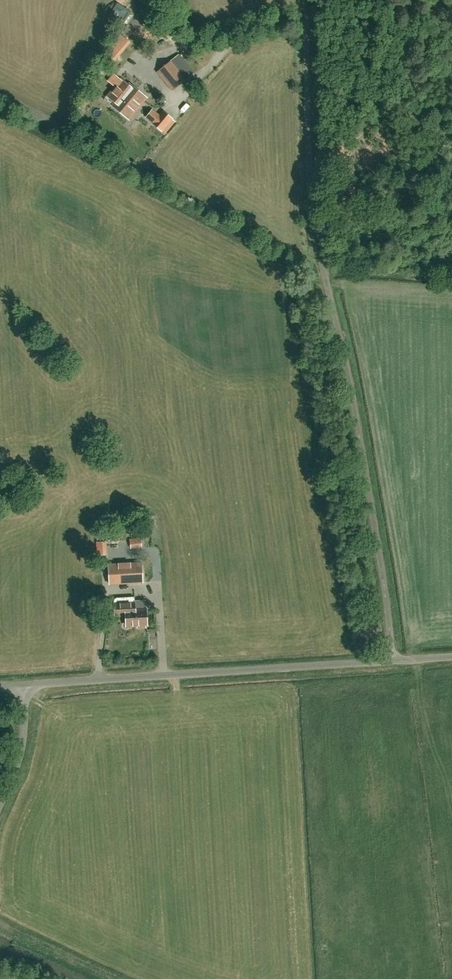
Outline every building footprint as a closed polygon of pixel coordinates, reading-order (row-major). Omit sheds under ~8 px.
[(146,4),(158,10),(163,0),(148,0),(146,4)] [(97,61),(107,68),(127,41),(117,34),(97,61)] [(158,71),(173,90),(193,73),(178,55),(158,71)] [(129,119),(146,97),(130,84),(128,85),(121,79),(108,96),(115,102),(112,105),(129,119)] [(172,118),(166,113),(164,112),(161,115),(153,109),(146,117),(154,124),(161,130),(172,118)] [(142,546),(141,537),(130,539),(130,548),(142,546)] [(107,541),(97,541),(98,554),(108,554),(107,541)] [(141,563),(108,565),(109,574),(109,583),(109,584),(110,584),(119,584),(142,582),(141,563)] [(146,627),(146,625),(147,624),(146,609),(135,610),(135,602),(134,602),(134,597),(116,598),(115,598),(115,599),(114,600),(114,601),(114,603),(115,603),(116,616),(126,615),(127,626),(138,625),(138,627),(146,627)]
